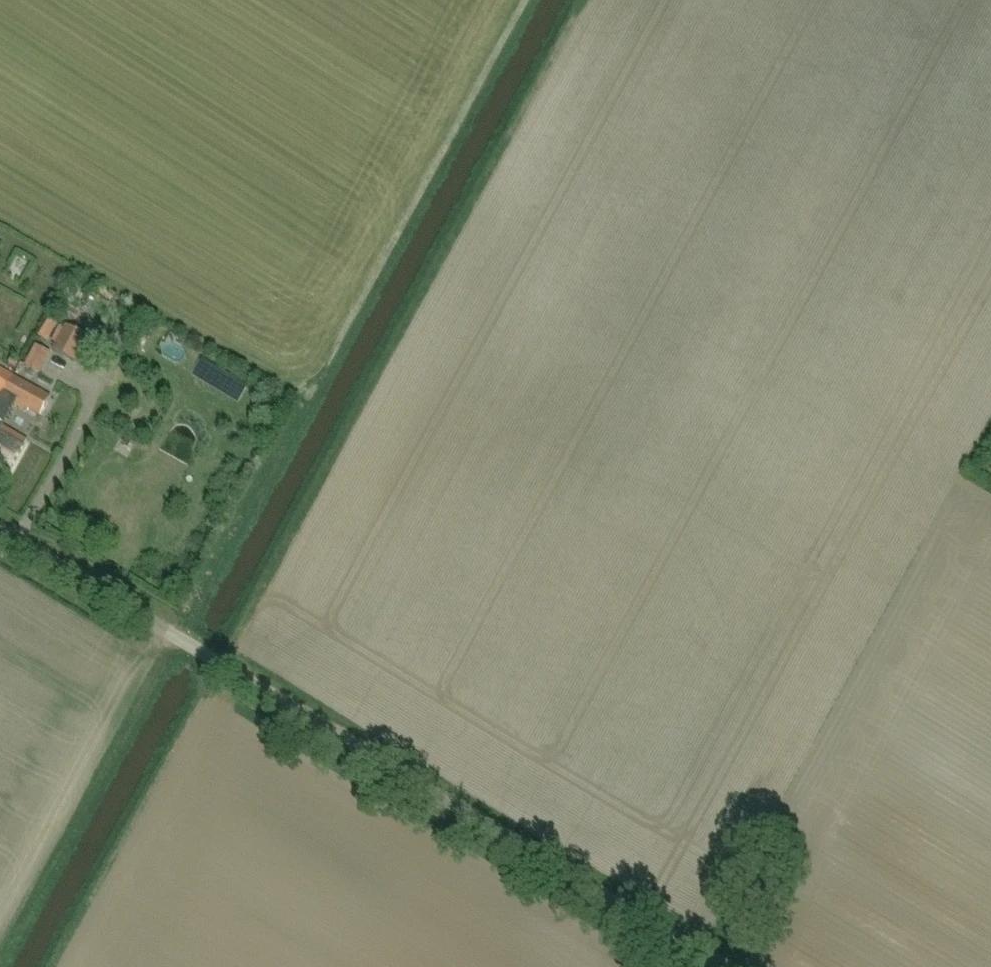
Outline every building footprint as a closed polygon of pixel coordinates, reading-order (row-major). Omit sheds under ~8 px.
[(76,362),(87,341),(65,330),(54,351),(76,362)] [(27,364),(41,371),(52,350),(37,342),(27,364)] [(0,368),(0,396),(28,412),(30,410),(41,416),(51,397),(0,368)] [(4,484),(28,440),(3,426),(8,418),(0,413),(0,482),(4,484)]
